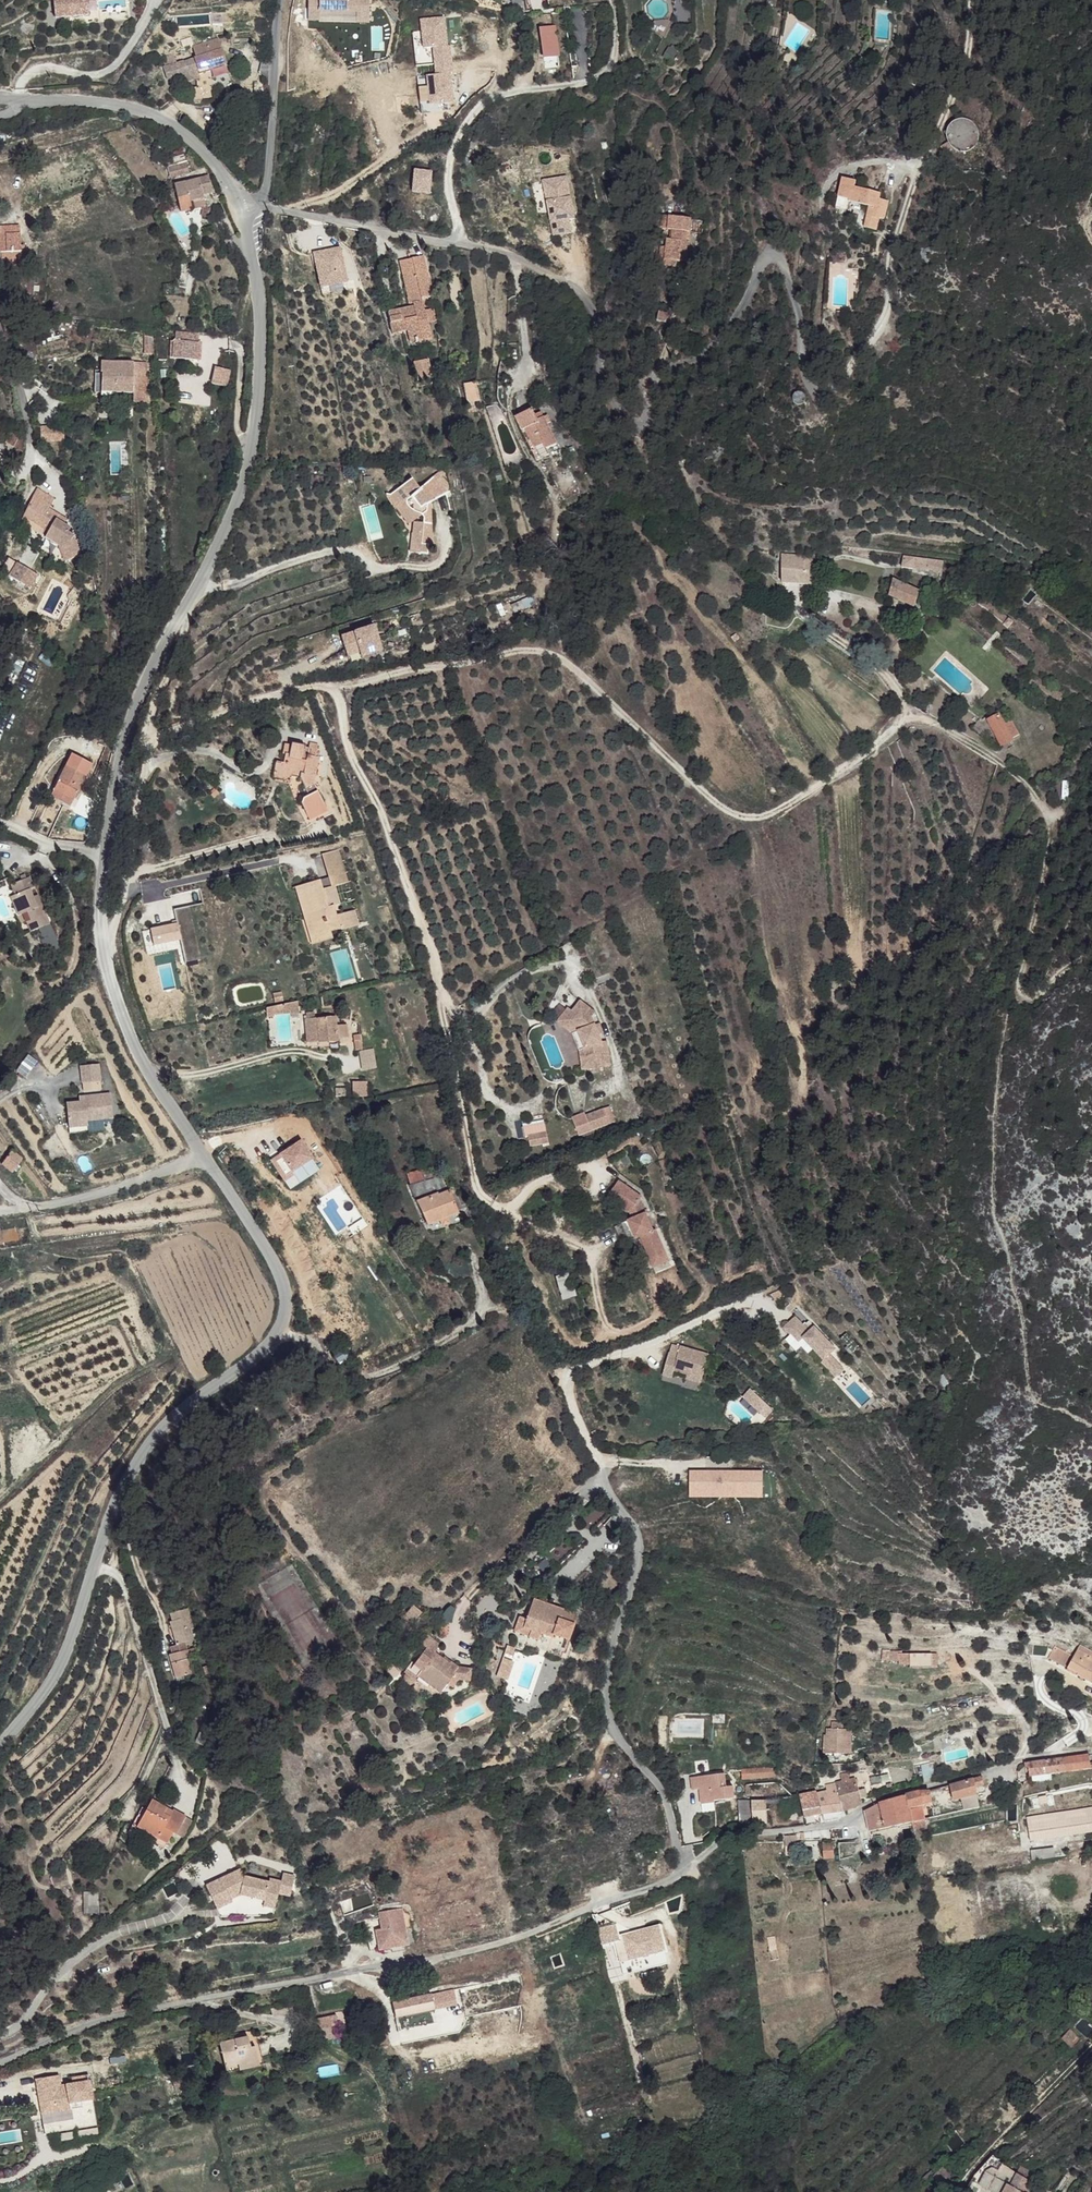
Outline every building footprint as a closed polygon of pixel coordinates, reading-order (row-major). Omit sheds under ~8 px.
[(55,18),(90,15),(89,0),(53,0),(55,18)] [(539,29),(543,58),(557,56),(554,27),(539,29)] [(176,57),(163,60),(168,80),(185,74),(198,71),(201,76),(215,71),(215,70),(231,65),(226,45),(203,51),(205,57),(178,65),(176,57)] [(188,80),(201,76),(198,71),(185,74),(188,80)] [(198,87),(188,88),(189,102),(211,101),(210,80),(197,80),(198,87)] [(965,137),(966,135),(967,132),(966,129),(966,127),(964,124),(963,122),(961,121),(958,119),(956,119),(953,118),(951,119),(948,119),(946,121),(943,122),(942,124),(940,127),(940,129),(939,132),(940,135),(940,137),(942,139),(943,142),(945,143),(948,144),(950,145),(953,146),(956,145),(958,145),(960,143),(963,142),(964,140),(965,137)] [(179,163),(162,169),(167,181),(184,175),(179,163)] [(840,166),(837,186),(849,188),(848,190),(869,194),(866,215),(880,217),(882,204),(886,205),(887,197),(883,196),(884,187),(880,186),(881,180),(854,176),(855,169),(840,166)] [(205,177),(172,189),(181,215),(192,211),(190,203),(203,199),(203,196),(211,193),(205,177)] [(670,247),(669,258),(680,259),(690,260),(693,239),(689,239),(690,229),(693,229),(695,216),(665,213),(663,228),(675,229),(674,237),(671,238),(670,247)] [(0,236),(0,254),(1,254),(2,267),(9,266),(9,264),(24,262),(24,251),(20,251),(19,247),(18,234),(2,236),(0,236)] [(679,263),(680,259),(669,258),(670,247),(666,246),(664,262),(679,263)] [(401,272),(407,302),(412,301),(421,299),(434,297),(425,254),(412,256),(415,269),(401,272)] [(398,259),(401,272),(415,269),(412,256),(398,259)] [(387,311),(391,333),(407,329),(409,340),(431,334),(428,318),(428,316),(424,316),(423,307),(421,299),(412,301),(413,306),(387,311)] [(423,307),(424,316),(428,316),(428,318),(436,317),(433,305),(423,307)] [(659,312),(658,321),(668,322),(670,313),(659,312)] [(198,341),(183,340),(183,350),(198,351),(198,341)] [(198,351),(183,350),(183,359),(198,360),(198,351)] [(844,364),(845,361),(845,359),(844,356),(843,354),(840,353),(838,352),(835,353),(833,355),(832,357),(831,359),(831,362),(833,364),(835,366),(837,367),(840,367),(842,365),(844,364)] [(428,356),(413,359),(418,379),(432,376),(428,356)] [(113,363),(99,362),(99,372),(101,372),(113,372),(113,363)] [(127,363),(113,363),(113,372),(101,372),(101,383),(107,384),(107,392),(131,393),(131,378),(124,378),(124,371),(127,371),(127,363)] [(213,367),(211,385),(228,387),(230,370),(213,367)] [(462,384),(466,405),(479,402),(476,381),(462,384)] [(107,384),(101,383),(101,396),(112,396),(112,393),(107,392),(107,384)] [(532,409),(535,415),(541,412),(538,406),(532,409)] [(516,417),(522,429),(546,423),(541,412),(535,415),(532,409),(516,417)] [(522,429),(536,459),(546,454),(545,448),(555,444),(546,423),(522,429)] [(19,435),(11,449),(17,452),(20,453),(21,449),(21,437),(19,435)] [(404,482),(389,493),(398,506),(401,504),(409,514),(414,511),(417,516),(420,514),(422,517),(421,522),(412,522),(410,543),(415,544),(414,552),(426,553),(427,544),(431,545),(430,534),(428,534),(430,518),(421,506),(450,491),(439,462),(437,463),(434,464),(439,471),(417,487),(411,492),(404,482)] [(410,477),(404,482),(411,492),(417,487),(410,477)] [(35,490),(22,516),(46,533),(57,539),(61,559),(71,557),(59,522),(45,515),(51,500),(35,490)] [(389,493),(387,494),(404,518),(409,514),(401,504),(398,506),(389,493)] [(22,516),(19,522),(43,538),(46,533),(22,516)] [(69,527),(59,522),(71,557),(77,556),(73,536),(67,532),(69,527)] [(781,554),(783,584),(814,585),(815,555),(781,554)] [(914,559),(903,558),(902,570),(914,570),(913,575),(941,577),(942,560),(915,558),(914,559)] [(15,564),(7,578),(26,590),(34,576),(15,564)] [(892,579),(889,595),(925,611),(932,593),(919,588),(918,591),(892,579)] [(1014,609),(998,595),(993,599),(1011,613),(1014,609)] [(984,598),(978,605),(983,608),(984,607),(1003,623),(1002,624),(1007,627),(1012,621),(984,598)] [(1032,623),(1028,626),(1039,635),(1042,631),(1032,623)] [(374,630),(341,640),(345,653),(358,649),(360,654),(362,659),(381,653),(374,630)] [(358,649),(345,653),(347,658),(360,654),(358,649)] [(1033,675),(1028,683),(1048,694),(1053,686),(1033,675)] [(1048,694),(1059,700),(1064,692),(1053,686),(1048,694)] [(998,715),(988,721),(1000,745),(1012,739),(1011,738),(1019,734),(1011,719),(1003,723),(998,715)] [(308,748),(304,747),(304,746),(294,744),(294,746),(283,744),(281,754),(283,754),(282,764),(280,763),(278,775),(287,776),(298,778),(303,788),(314,785),(316,784),(314,779),(318,755),(315,754),(316,743),(309,741),(308,748)] [(275,762),(273,779),(284,781),(287,776),(278,775),(280,763),(275,762)] [(64,768),(50,792),(68,802),(80,777),(64,768)] [(82,778),(80,777),(68,802),(69,803),(82,778)] [(306,796),(300,799),(325,809),(314,785),(303,788),(306,796)] [(50,792),(48,797),(66,807),(68,802),(50,792)] [(301,806),(308,820),(327,812),(325,809),(300,799),(300,804),(301,806)] [(297,808),(304,822),(308,820),(301,806),(297,808)] [(327,812),(308,820),(309,825),(329,817),(327,812)] [(24,879),(9,885),(13,895),(9,897),(16,916),(20,914),(23,922),(19,924),(22,934),(42,927),(35,908),(30,910),(25,899),(23,892),(29,890),(24,879)] [(300,893),(316,939),(327,936),(342,931),(338,917),(334,908),(329,910),(323,892),(321,885),(300,893)] [(323,892),(329,910),(334,908),(341,906),(335,888),(323,892)] [(291,896),(310,947),(329,942),(327,936),(316,939),(300,893),(291,896)] [(31,896),(25,899),(30,910),(35,908),(31,896)] [(338,917),(342,931),(363,924),(358,910),(338,917)] [(177,924),(150,928),(153,947),(180,942),(177,924)] [(573,1011),(565,1021),(578,1032),(585,1051),(586,1069),(608,1068),(607,1055),(600,1055),(600,1043),(591,1018),(594,1014),(579,1002),(573,1011)] [(293,1004),(260,1011),(262,1023),(272,1021),(286,1018),(295,1016),(293,1004)] [(569,1008),(558,1023),(573,1034),(580,1050),(580,1070),(586,1069),(585,1051),(578,1032),(565,1021),(573,1011),(569,1008)] [(304,1020),(307,1044),(338,1044),(338,1040),(349,1039),(348,1027),(337,1027),(336,1017),(315,1019),(315,1016),(305,1017),(306,1020),(304,1020)] [(359,1068),(376,1067),(374,1049),(361,1050),(359,1035),(355,1036),(359,1068)] [(83,1094),(103,1090),(98,1064),(78,1067),(83,1094)] [(354,1084),(357,1099),(371,1096),(368,1081),(354,1084)] [(110,1094),(83,1097),(83,1103),(78,1103),(64,1104),(66,1128),(87,1126),(87,1121),(112,1118),(110,1094)] [(338,1096),(339,1103),(350,1101),(349,1095),(338,1096)] [(595,1116),(575,1123),(581,1138),(600,1131),(595,1116)] [(530,1139),(516,1143),(519,1153),(533,1149),(530,1139)] [(270,1159),(281,1179),(313,1161),(301,1141),(270,1159)] [(10,1151),(1,1164),(11,1172),(21,1160),(10,1151)] [(411,1187),(410,1188),(416,1203),(434,1199),(451,1193),(441,1174),(434,1177),(431,1168),(421,1171),(425,1181),(411,1187)] [(407,1177),(411,1187),(425,1181),(421,1171),(407,1177)] [(609,1189),(599,1206),(623,1221),(626,1227),(608,1236),(617,1253),(635,1244),(645,1266),(661,1258),(649,1236),(646,1238),(631,1208),(633,1204),(609,1189)] [(416,1203),(427,1227),(440,1222),(447,1219),(459,1214),(451,1193),(434,1199),(416,1203)] [(447,1219),(440,1222),(443,1229),(450,1226),(447,1219)] [(661,1258),(645,1266),(649,1273),(664,1265),(661,1258)] [(555,1276),(560,1300),(574,1298),(570,1273),(555,1276)] [(774,1289),(768,1295),(777,1303),(783,1297),(774,1289)] [(810,1331),(795,1315),(783,1328),(790,1335),(792,1333),(800,1341),(803,1337),(825,1358),(822,1360),(837,1374),(847,1364),(832,1350),(836,1347),(814,1326),(810,1331)] [(678,1343),(669,1375),(678,1378),(681,1369),(693,1372),(709,1376),(715,1353),(678,1343)] [(693,1372),(692,1377),(708,1381),(709,1376),(693,1372)] [(752,1390),(745,1398),(769,1417),(775,1409),(752,1390)] [(581,1621),(538,1605),(531,1622),(528,1631),(535,1634),(532,1641),(543,1645),(545,1638),(557,1642),(558,1641),(571,1645),(581,1621)] [(423,1614),(415,1607),(405,1617),(414,1624),(423,1614)] [(531,1622),(524,1620),(518,1636),(532,1641),(535,1634),(528,1631),(531,1622)] [(428,1638),(420,1646),(425,1650),(407,1669),(414,1676),(419,1671),(433,1684),(437,1679),(443,1685),(451,1677),(455,1682),(465,1682),(467,1671),(454,1670),(448,1665),(447,1667),(433,1655),(440,1648),(428,1638)] [(1075,1644),(1070,1663),(1080,1666),(1080,1668),(1091,1672),(1091,1648),(1075,1644)] [(188,1651),(175,1654),(177,1662),(171,1664),(176,1679),(194,1674),(188,1651)] [(929,1651),(907,1653),(908,1667),(930,1665),(929,1651)] [(414,1676),(407,1669),(403,1673),(411,1679),(414,1676)] [(455,1682),(451,1677),(443,1685),(448,1690),(455,1682)] [(851,1729),(826,1729),(826,1738),(852,1738),(851,1729)] [(826,1738),(824,1738),(824,1761),(852,1761),(852,1738),(826,1738)] [(240,1755),(232,1748),(223,1761),(231,1768),(240,1755)] [(1029,1763),(1030,1776),(1091,1769),(1091,1764),(1090,1757),(1029,1763)] [(775,1767),(730,1771),(732,1784),(742,1783),(742,1780),(776,1776),(775,1767)] [(842,1781),(835,1783),(846,1814),(863,1805),(861,1798),(866,1798),(865,1792),(860,1793),(856,1778),(850,1779),(848,1772),(841,1774),(842,1781)] [(982,1776),(971,1780),(974,1790),(986,1786),(982,1776)] [(971,1780),(950,1786),(955,1800),(962,1798),(963,1800),(970,1798),(971,1802),(978,1800),(974,1790),(971,1780)] [(827,1791),(818,1793),(822,1814),(835,1816),(846,1814),(835,1783),(826,1785),(827,1791)] [(732,1786),(713,1788),(713,1801),(715,1801),(732,1800),(732,1786)] [(916,1792),(906,1795),(909,1808),(894,1811),(883,1814),(885,1828),(912,1821),(925,1818),(923,1808),(918,1809),(917,1804),(932,1801),(930,1790),(916,1792)] [(818,1793),(800,1796),(804,1817),(822,1814),(818,1793)] [(906,1795),(892,1799),(894,1811),(909,1808),(906,1795)] [(880,1802),(864,1812),(869,1831),(879,1829),(885,1828),(883,1814),(894,1811),(892,1799),(880,1802)] [(749,1801),(736,1801),(739,1825),(752,1823),(749,1801)] [(937,1807),(928,1809),(930,1819),(938,1816),(937,1807)] [(145,1810),(132,1838),(163,1851),(168,1841),(174,1843),(181,1824),(169,1819),(166,1825),(158,1822),(160,1817),(145,1810)] [(1026,1821),(1029,1842),(1091,1834),(1091,1813),(1026,1821)] [(161,1816),(158,1822),(166,1825),(169,1819),(161,1816)] [(925,1818),(912,1821),(914,1829),(927,1827),(925,1818)] [(189,1827),(181,1824),(174,1843),(181,1846),(189,1827)] [(796,1835),(788,1835),(788,1845),(797,1845),(796,1835)] [(835,1844),(823,1845),(824,1858),(835,1858),(835,1844)] [(1029,1852),(1030,1863),(1054,1860),(1053,1849),(1029,1852)] [(241,1872),(233,1877),(235,1882),(243,1877),(241,1872)] [(233,1877),(207,1891),(220,1913),(235,1905),(233,1902),(242,1897),(268,1901),(268,1908),(279,1909),(281,1893),(293,1895),(295,1875),(283,1873),(282,1881),(270,1880),(270,1883),(245,1879),(243,1877),(235,1882),(233,1877)] [(83,1914),(98,1914),(98,1893),(83,1893),(83,1914)] [(402,1906),(380,1909),(381,1917),(403,1914),(402,1906)] [(383,1928),(377,1928),(376,1928),(378,1934),(378,1942),(379,1948),(408,1943),(403,1914),(381,1917),(383,1928)] [(671,1914),(664,1916),(667,1925),(674,1922),(671,1914)] [(615,1923),(608,1925),(613,1939),(616,1938),(615,1933),(617,1932),(615,1923)] [(608,1925),(596,1928),(600,1943),(613,1939),(608,1925)] [(521,1970),(394,2002),(397,2017),(525,1985),(521,1970)] [(337,2014),(317,2018),(319,2029),(339,2024),(337,2014)] [(1071,2028),(1062,2036),(1071,2046),(1080,2038),(1071,2028)] [(241,2035),(214,2041),(219,2066),(252,2059),(248,2045),(244,2047),(241,2035)] [(59,2075),(34,2079),(40,2115),(81,2109),(81,2102),(92,2100),(89,2076),(72,2077),(73,2084),(67,2085),(67,2088),(61,2089),(61,2086),(59,2075)] [(962,2125),(955,2130),(966,2143),(976,2135),(969,2128),(967,2129),(962,2125)] [(125,2154),(115,2163),(120,2169),(130,2160),(125,2154)] [(1021,2166),(1016,2177),(1030,2183),(1035,2172),(1021,2166)] [(1002,2170),(990,2191),(1048,2191),(1030,2183),(1016,2177),(1002,2170)] [(932,2173),(923,2180),(926,2184),(935,2178),(932,2173)] [(941,2173),(935,2178),(947,2189),(952,2184),(941,2173)]
